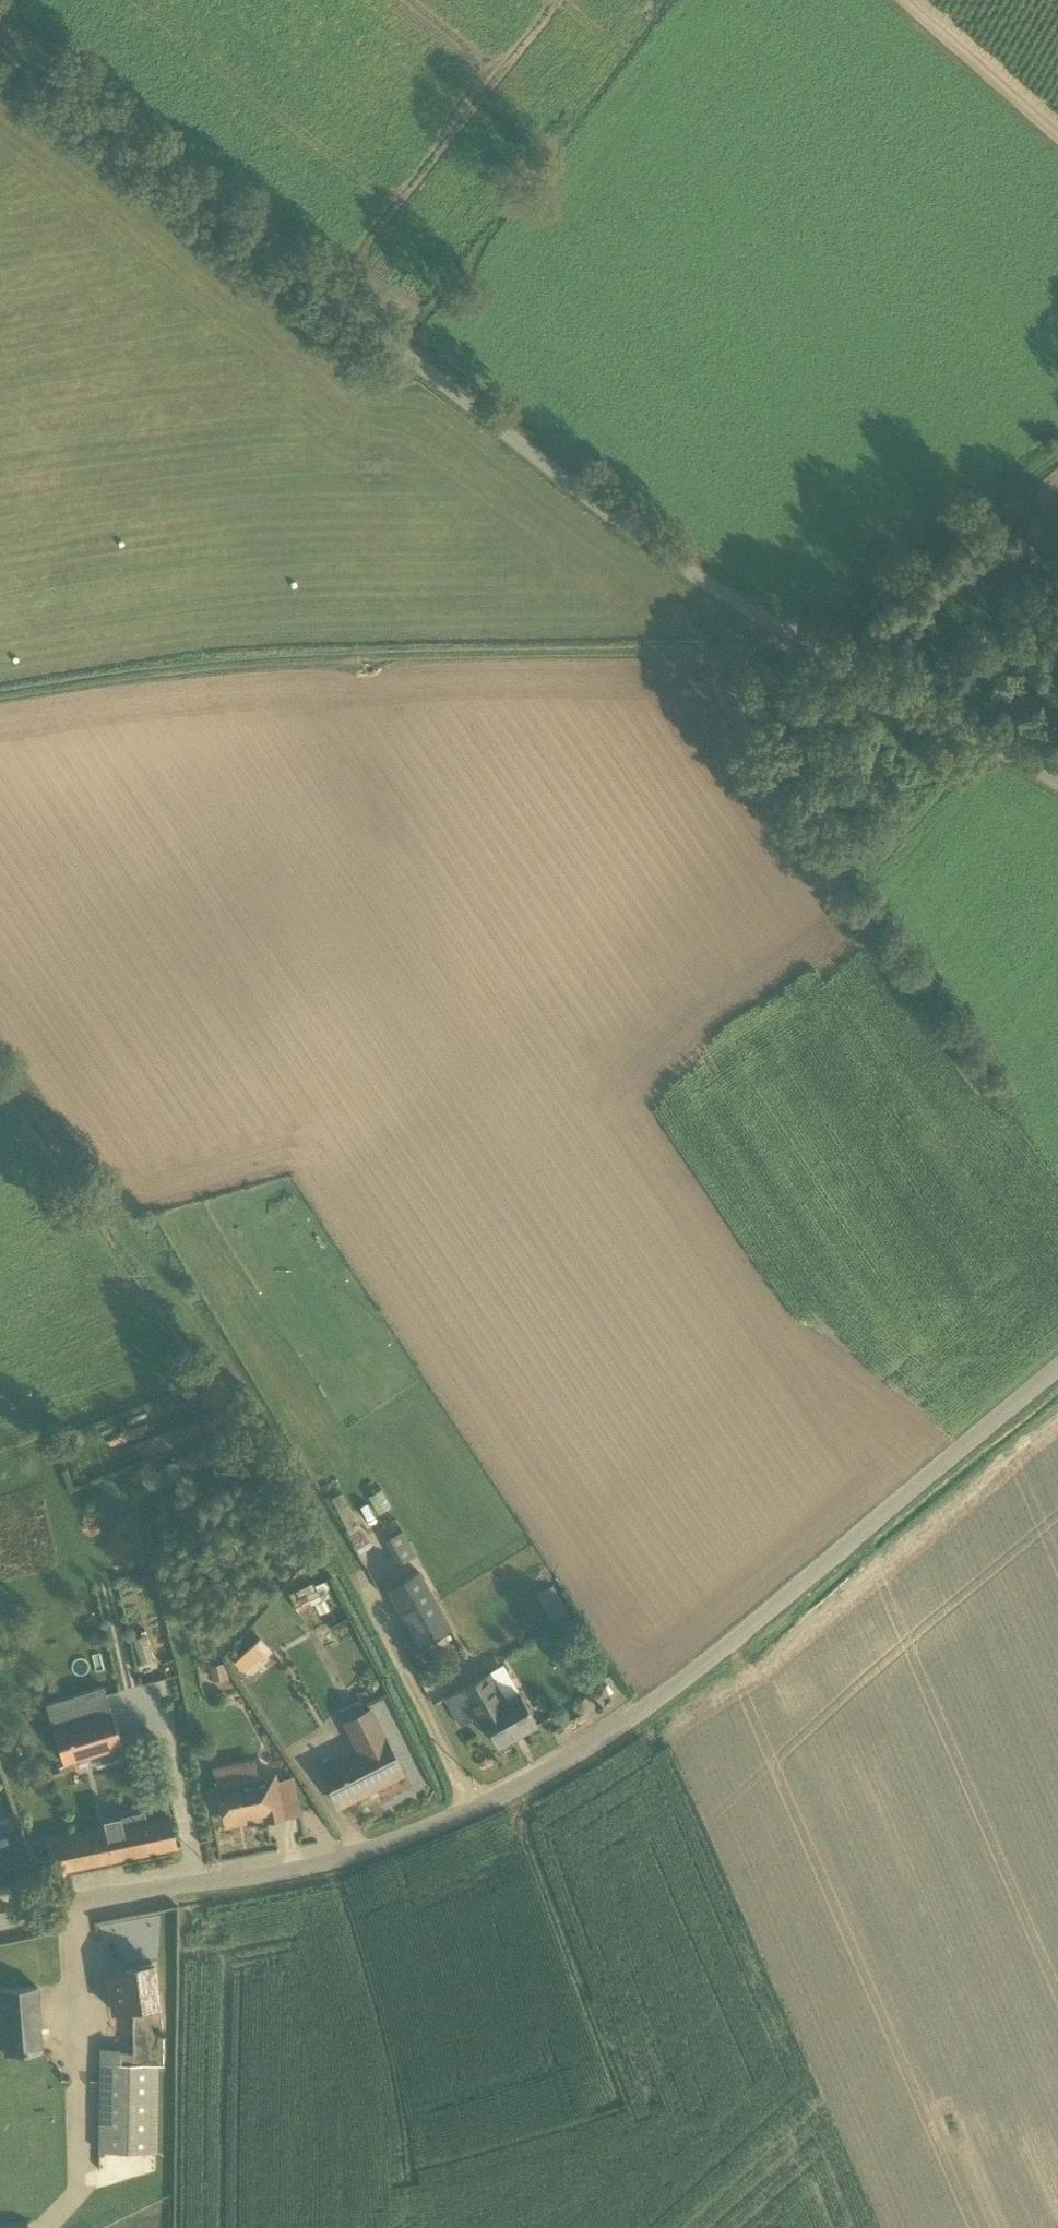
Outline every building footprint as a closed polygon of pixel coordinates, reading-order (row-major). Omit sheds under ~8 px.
[(195,1402),(161,1417),(166,1428),(136,1441),(144,1460),(208,1431),(195,1402)] [(357,1551),(359,1555),(369,1549),(367,1546),(369,1545),(361,1530),(359,1531),(357,1528),(359,1527),(348,1506),(347,1506),(341,1495),(331,1500),(340,1519),(347,1532),(345,1533),(356,1552),(357,1551)] [(404,1562),(414,1557),(401,1532),(384,1542),(394,1561),(401,1557),(404,1562)] [(451,1629),(419,1571),(385,1590),(411,1636),(398,1644),(406,1660),(421,1652),(419,1648),(451,1629)] [(325,1593),(329,1590),(325,1582),(313,1588),(311,1584),(288,1595),(297,1613),(312,1606),(318,1617),(328,1612),(323,1600),(328,1598),(325,1593)] [(153,1660),(145,1636),(131,1641),(139,1665),(153,1660)] [(261,1661),(270,1651),(259,1639),(234,1664),(243,1672),(258,1658),(261,1661)] [(227,1679),(224,1664),(207,1668),(211,1683),(227,1679)] [(502,1665),(443,1699),(460,1728),(479,1717),(497,1749),(536,1727),(502,1665)] [(44,1707),(63,1766),(121,1748),(102,1688),(44,1707)] [(338,1808),(402,1776),(369,1711),(364,1714),(358,1702),(338,1712),(343,1722),(340,1724),(354,1751),(318,1769),(338,1807),(338,1808)] [(211,1769),(223,1830),(245,1826),(244,1820),(260,1817),(261,1817),(262,1824),(300,1816),(293,1779),(276,1782),(275,1773),(257,1776),(254,1760),(211,1769)] [(46,1845),(52,1874),(53,1875),(176,1849),(170,1819),(146,1824),(144,1813),(143,1813),(103,1822),(105,1833),(46,1845)] [(18,1855),(9,1830),(0,1833),(0,1861),(18,1855)] [(152,1968),(106,1975),(113,2016),(131,2013),(132,2054),(118,2054),(117,2050),(98,2050),(96,2153),(156,2155),(158,2067),(161,2067),(162,2034),(152,1968)] [(0,1992),(0,2000),(4,2056),(41,2053),(36,1989),(0,1992)]
